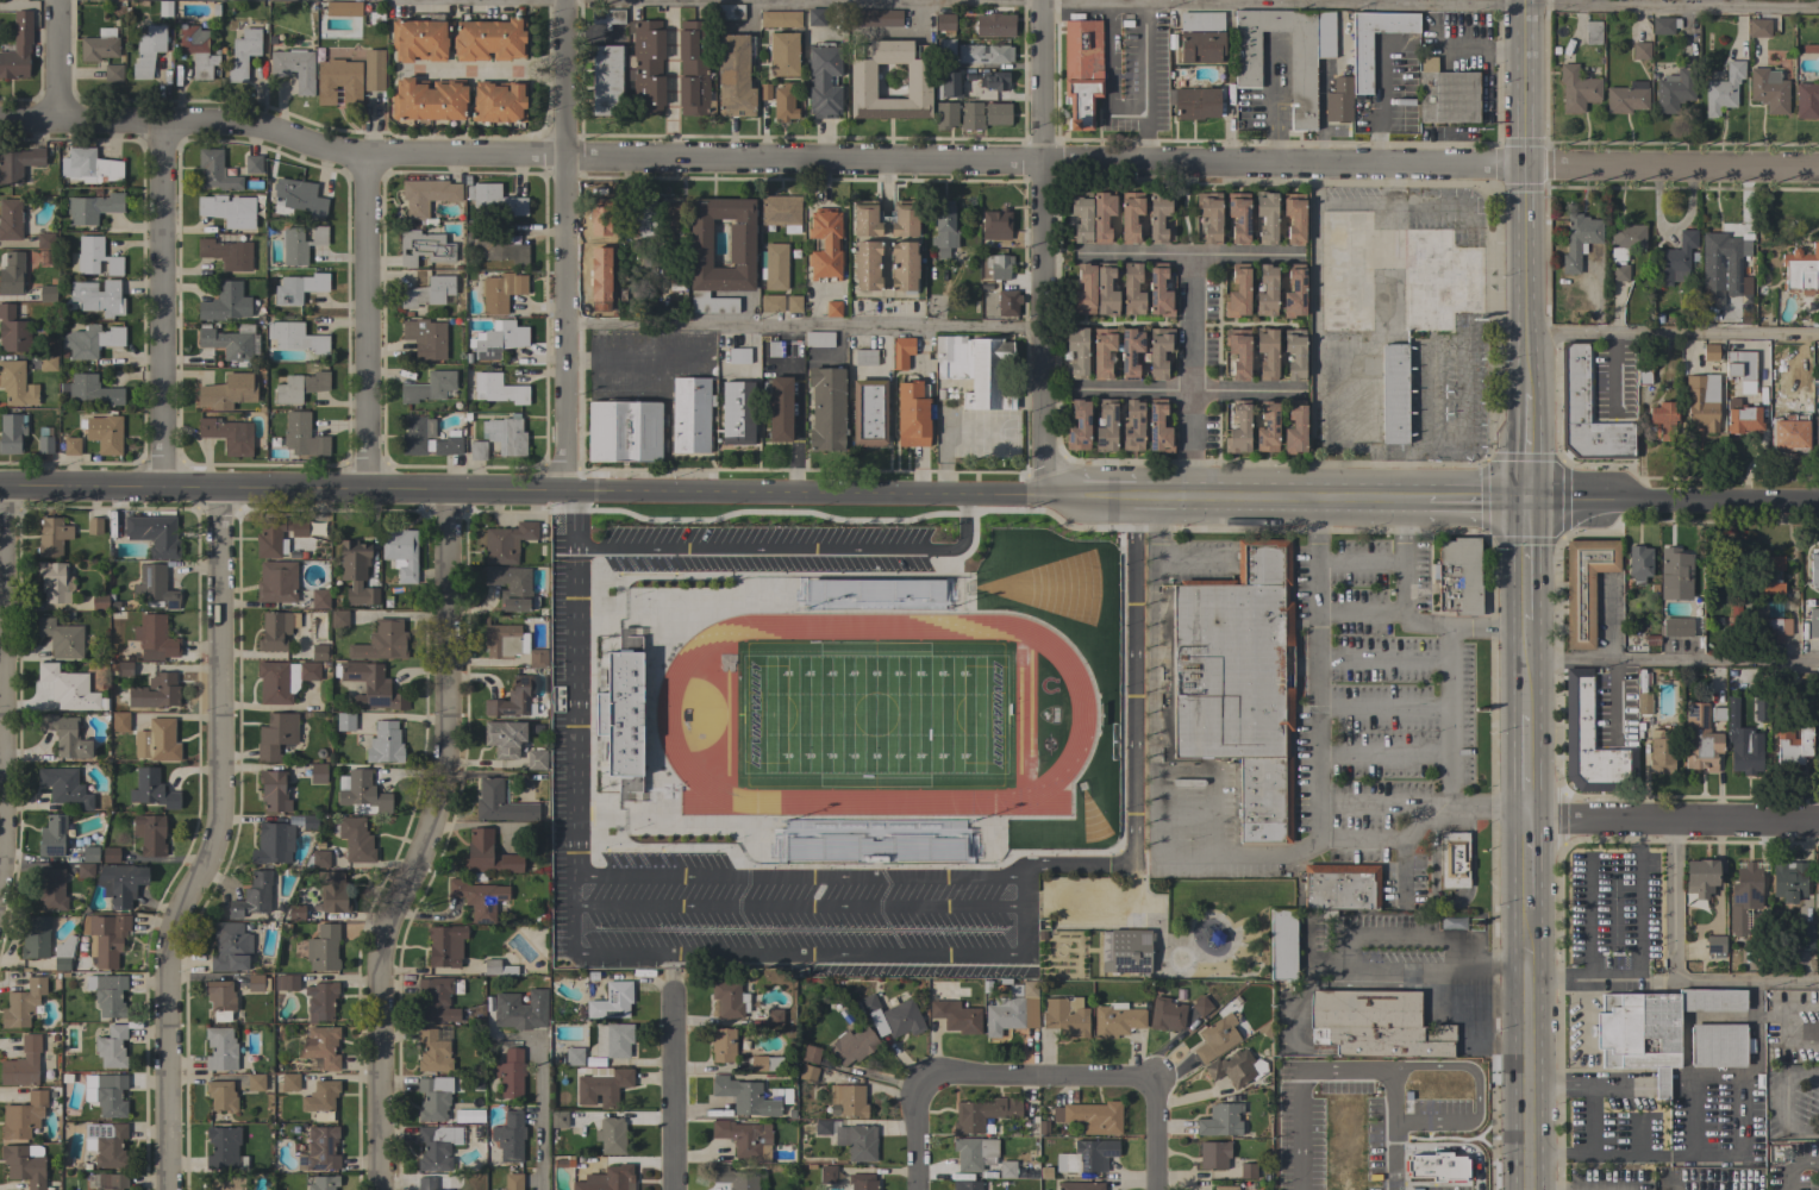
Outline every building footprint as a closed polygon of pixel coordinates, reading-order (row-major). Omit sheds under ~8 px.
[(158,0),(171,1),(171,15),(158,15),(158,0)] [(326,15),(326,1),(362,2),(361,17),(326,15)] [(211,17),(211,4),(219,4),(219,17),(211,17)] [(713,19),(713,4),(744,4),(744,19),(713,19)] [(807,8),(824,8),(825,25),(807,26),(807,8)] [(590,23),(590,10),(624,10),(624,24),(590,23)] [(850,25),(850,24),(848,24),(848,13),(850,13),(850,10),(901,10),(901,25),(850,25)] [(1314,130),(1290,130),(1290,129),(1288,129),(1288,112),(1290,112),(1289,31),(1259,31),(1259,87),(1234,87),(1234,10),(1315,11),(1315,58),(1314,130)] [(27,77),(0,77),(0,52),(13,52),(13,11),(31,11),(31,44),(29,44),(29,54),(27,54),(27,58),(30,58),(30,63),(27,63),(27,77)] [(760,27),(760,11),(800,11),(800,26),(760,27)] [(1315,11),(1334,11),(1333,58),(1315,58),(1315,11)] [(369,24),(369,12),(383,12),(383,24),(369,24)] [(1180,31),(1180,12),(1223,12),(1223,30),(1180,31)] [(975,36),(975,15),(984,15),(984,13),(999,13),(999,14),(1014,15),(1014,36),(975,36)] [(1352,13),(1412,13),(1412,32),(1400,32),(1400,36),(1382,36),(1382,32),(1374,32),(1374,93),(1371,93),(1371,94),(1363,94),(1363,100),(1354,100),(1354,98),(1352,98),(1352,13)] [(392,20),(395,20),(395,19),(399,19),(398,20),(429,21),(429,14),(443,14),(443,21),(449,21),(449,35),(444,37),(444,38),(448,38),(448,46),(446,46),(446,57),(445,57),(445,61),(427,61),(427,60),(412,60),(412,63),(399,63),(399,61),(395,61),(395,49),(390,49),(392,20)] [(954,14),(954,30),(934,30),(936,14),(954,14)] [(507,21),(507,17),(525,18),(525,27),(520,27),(520,31),(525,31),(525,57),(510,57),(510,61),(493,60),(493,52),(488,52),(488,60),(474,60),(474,61),(456,61),(456,55),(454,55),(454,49),(452,49),(452,37),(456,35),(456,21),(507,21)] [(1651,35),(1651,18),(1674,18),(1674,19),(1680,19),(1680,27),(1674,27),(1674,35),(1651,35)] [(1748,37),(1748,19),(1770,19),(1769,37),(1748,37)] [(632,32),(633,32),(633,20),(661,20),(661,30),(663,30),(663,58),(661,58),(661,76),(663,76),(663,105),(661,105),(661,114),(633,114),(633,74),(633,56),(632,56),(632,32)] [(677,76),(680,76),(680,58),(677,60),(677,30),(680,30),(680,20),(707,20),(707,69),(706,69),(707,80),(708,80),(708,89),(713,89),(714,114),(680,115),(680,106),(677,106),(677,76)] [(1063,20),(1101,20),(1101,96),(1092,96),(1092,131),(1067,131),(1067,119),(1069,119),(1069,96),(1063,96),(1063,20)] [(1584,21),(1600,21),(1600,44),(1584,44),(1584,21)] [(132,79),(132,63),(137,63),(137,35),(145,35),(145,25),(165,25),(164,52),(154,51),(151,79),(132,79)] [(193,52),(180,52),(180,25),(199,25),(199,31),(208,31),(207,55),(219,55),(218,65),(212,64),(211,80),(192,80),(193,52)] [(114,28),(97,28),(97,37),(114,38),(114,28)] [(260,55),(246,55),(246,82),(227,82),(227,68),(232,68),(232,39),(242,39),(242,29),(260,29),(260,55)] [(1223,31),(1224,62),(1180,63),(1179,32),(1223,31)] [(768,32),(798,32),(798,75),(768,75),(768,32)] [(743,115),(743,119),(736,119),(736,115),(718,115),(718,35),(748,35),(748,36),(754,36),(754,54),(749,54),(749,88),(755,88),(755,109),(754,109),(754,115),(743,115)] [(80,37),(98,37),(98,36),(114,36),(114,37),(118,37),(118,57),(100,57),(100,61),(80,62),(80,37)] [(267,45),(267,37),(276,37),(276,45),(267,45)] [(954,55),(937,55),(937,38),(954,38),(954,55)] [(850,118),(850,60),(851,60),(851,45),(868,45),(868,40),(912,40),(912,45),(929,45),(929,58),(931,58),(931,118),(850,118)] [(840,58),(843,58),(843,75),(835,75),(835,86),(843,86),(843,96),(840,96),(840,113),(836,113),(836,118),(812,118),(812,113),(808,113),(808,87),(812,87),(812,75),(808,75),(808,44),(815,44),(815,43),(832,43),(832,44),(840,44),(840,58)] [(1632,60),(1632,43),(1649,43),(1649,60),(1632,60)] [(957,62),(957,44),(1008,45),(1008,46),(1012,46),(1012,62),(1008,62),(1008,63),(957,62)] [(592,45),(620,45),(620,115),(592,115),(592,45)] [(1800,45),(1818,45),(1818,54),(1800,54),(1800,45)] [(270,51),(288,51),(288,49),(305,50),(305,51),(313,51),(313,79),(314,79),(313,95),(295,95),(296,71),(289,71),(289,76),(270,75),(270,51)] [(383,90),(363,90),(363,49),(383,50),(383,90)] [(1419,71),(1420,71),(1420,57),(1436,57),(1437,73),(1477,73),(1477,123),(1419,123),(1419,71)] [(318,61),(326,62),(326,60),(344,60),(343,62),(361,62),(361,106),(343,105),(343,86),(335,86),(335,105),(317,105),(318,61)] [(1705,81),(1726,81),(1726,61),(1744,61),(1744,79),(1738,79),(1738,84),(1736,84),(1736,107),(1719,107),(1719,118),(1705,118),(1705,81)] [(121,64),(121,81),(104,81),(104,64),(121,64)] [(1562,82),(1559,82),(1559,64),(1577,64),(1577,79),(1600,79),(1600,99),(1599,99),(1599,102),(1583,102),(1583,113),(1562,113),(1562,82)] [(1677,114),(1656,114),(1656,80),(1664,80),(1664,75),(1676,75),(1676,68),(1694,68),(1694,100),(1682,100),(1682,104),(1677,104),(1677,114)] [(1750,68),(1768,68),(1768,71),(1779,71),(1779,80),(1788,80),(1788,114),(1765,114),(1765,104),(1759,104),(1759,101),(1749,101),(1750,68)] [(1007,71),(1007,89),(1005,89),(1005,90),(994,90),(994,88),(984,88),(984,87),(979,87),(979,76),(992,76),(992,71),(1007,71)] [(933,81),(940,81),(940,73),(958,73),(958,92),(961,92),(961,99),(954,99),(954,95),(946,95),(946,99),(943,99),(943,98),(940,98),(940,99),(933,99),(933,81)] [(392,90),(395,90),(395,79),(400,79),(400,76),(413,77),(413,80),(427,80),(427,88),(432,89),(432,81),(446,81),(446,80),(464,80),(464,86),(467,86),(467,92),(468,92),(468,104),(464,106),(464,120),(390,119),(392,90)] [(1351,121),(1349,121),(1349,123),(1331,123),(1331,121),(1325,121),(1324,93),(1333,93),(1333,76),(1351,76),(1351,121)] [(525,121),(510,121),(490,121),(489,121),(475,121),(475,120),(470,120),(471,108),(474,106),(474,105),(473,105),(473,96),(474,96),(474,86),(475,86),(475,81),(493,81),(493,82),(507,83),(507,81),(525,81),(525,121)] [(1606,88),(1629,88),(1629,81),(1646,81),(1646,88),(1648,88),(1648,109),(1630,109),(1630,113),(1606,113),(1606,88)] [(773,87),(781,87),(781,82),(789,82),(789,87),(793,87),(793,108),(798,108),(798,118),(787,119),(787,123),(779,123),(779,119),(773,119),(773,87)] [(1795,83),(1818,83),(1818,107),(1818,119),(1795,119),(1795,83)] [(758,100),(758,84),(769,84),(769,100),(758,100)] [(1219,117),(1202,117),(1202,119),(1177,119),(1176,108),(1170,108),(1170,101),(1174,101),(1174,88),(1202,88),(1202,86),(1217,86),(1217,88),(1219,88),(1219,117)] [(934,102),(957,102),(957,125),(949,125),(949,130),(934,130),(934,102)] [(961,130),(961,127),(958,127),(958,125),(959,125),(959,114),(962,114),(962,111),(959,111),(959,107),(962,107),(962,102),(981,102),(981,114),(983,114),(983,124),(984,124),(984,129),(983,129),(983,130),(961,130)] [(984,124),(984,117),(983,117),(983,112),(984,112),(984,102),(1011,102),(1011,125),(984,124)] [(21,183),(0,183),(0,152),(19,152),(19,150),(30,150),(30,148),(44,148),(44,165),(21,165),(21,183)] [(121,180),(106,180),(106,175),(101,175),(101,183),(82,182),(82,180),(68,178),(68,148),(95,148),(95,158),(121,161),(121,180)] [(198,149),(221,149),(221,167),(224,167),(224,176),(242,176),(242,189),(218,189),(219,187),(202,187),(202,168),(198,168),(198,149)] [(262,174),(245,174),(245,155),(262,155),(262,174)] [(317,183),(314,198),(327,199),(325,218),(308,215),(310,211),(271,205),(276,177),(317,183)] [(401,180),(448,180),(448,183),(461,183),(461,201),(444,201),(444,200),(427,200),(427,218),(418,219),(418,218),(406,218),(406,199),(401,199),(401,180)] [(500,183),(500,196),(527,196),(527,215),(512,215),(512,211),(485,211),(485,214),(473,214),(473,201),(464,201),(464,184),(473,184),(473,183),(500,183)] [(1090,243),(1073,243),(1073,224),(1077,224),(1077,213),(1069,213),(1069,198),(1079,198),(1079,190),(1090,190),(1090,243)] [(1255,192),(1265,192),(1265,193),(1276,193),(1276,245),(1258,245),(1258,238),(1258,226),(1263,226),(1263,217),(1255,217),(1255,192)] [(69,225),(69,213),(65,213),(67,196),(107,198),(107,193),(124,193),(124,212),(96,212),(96,225),(69,225)] [(1094,244),(1094,238),(1093,238),(1093,193),(1106,193),(1106,195),(1114,195),(1114,215),(1106,215),(1106,227),(1109,227),(1109,244),(1094,244)] [(1143,214),(1134,214),(1134,224),(1137,224),(1138,237),(1139,244),(1120,244),(1120,193),(1143,193),(1143,214)] [(1249,242),(1246,242),(1246,244),(1230,244),(1230,238),(1231,238),(1231,225),(1234,225),(1234,215),(1226,215),(1226,193),(1248,193),(1249,242)] [(1149,243),(1149,194),(1174,194),(1174,206),(1170,206),(1170,215),(1162,215),(1162,228),(1165,228),(1165,243),(1149,243)] [(1195,194),(1221,194),(1220,244),(1202,244),(1202,238),(1204,225),(1206,225),(1207,215),(1199,214),(1199,209),(1195,208),(1195,194)] [(1305,243),(1302,243),(1302,245),(1286,245),(1286,239),(1287,239),(1287,226),(1290,226),(1290,215),(1282,215),(1282,194),(1304,194),(1305,243)] [(196,196),(212,196),(212,195),(227,195),(227,200),(230,200),(230,196),(254,196),(254,230),(224,230),(224,218),(196,215),(196,196)] [(761,196),(801,196),(801,201),(800,201),(800,225),(799,225),(799,233),(783,233),(783,225),(761,225),(761,196)] [(754,199),(754,290),(707,290),(707,298),(738,299),(737,313),(690,312),(690,298),(692,298),(692,290),(689,290),(689,198),(754,199)] [(21,239),(0,240),(0,199),(21,199),(21,239)] [(655,232),(652,232),(652,234),(643,234),(643,236),(637,236),(637,238),(631,238),(631,236),(630,236),(629,200),(655,200),(655,232)] [(852,236),(854,200),(875,200),(875,203),(876,203),(876,212),(880,212),(880,217),(889,217),(889,211),(894,211),(894,200),(915,200),(915,205),(917,205),(917,236),(889,236),(889,220),(881,220),(880,236),(852,236)] [(957,248),(948,248),(948,258),(937,258),(937,248),(930,248),(930,237),(934,237),(934,206),(936,206),(936,200),(952,200),(952,206),(954,206),(954,230),(957,230),(957,248)] [(682,203),(682,217),(680,217),(680,223),(679,223),(679,232),(671,232),(671,240),(663,240),(663,232),(661,232),(661,215),(665,215),(665,203),(682,203)] [(988,239),(988,246),(981,246),(981,211),(1000,212),(1000,207),(1006,207),(1006,212),(1011,212),(1009,231),(1009,239),(988,239)] [(837,208),(837,212),(839,212),(839,228),(843,228),(843,238),(839,238),(839,251),(843,251),(843,267),(839,267),(840,280),(833,280),(833,283),(815,283),(815,281),(810,281),(810,265),(807,265),(807,251),(814,251),(814,238),(810,238),(810,237),(807,237),(807,228),(810,228),(810,212),(814,212),(814,208),(837,208)] [(1320,212),(1371,211),(1373,330),(1361,330),(1361,334),(1343,334),(1343,330),(1321,331),(1320,212)] [(1561,274),(1561,255),(1565,255),(1565,213),(1581,213),(1581,217),(1588,217),(1588,219),(1601,219),(1601,243),(1580,243),(1580,274),(1579,274),(1561,274)] [(1609,225),(1612,225),(1612,221),(1624,221),(1624,225),(1645,225),(1644,249),(1627,249),(1627,261),(1624,261),(1624,264),(1627,264),(1627,281),(1611,281),(1611,264),(1612,264),(1612,261),(1609,261),(1609,225)] [(282,265),(283,248),(281,248),(281,230),(283,230),(283,227),(302,227),(302,242),(311,242),(311,226),(327,226),(326,245),(307,245),(307,265),(282,265)] [(1402,333),(1402,268),(1406,268),(1405,230),(1402,230),(1402,226),(1452,226),(1452,246),(1482,246),(1483,313),(1452,313),(1454,333),(1402,333)] [(400,228),(419,228),(419,233),(444,233),(444,243),(455,243),(455,261),(427,261),(427,255),(415,255),(415,267),(400,267),(400,228)] [(527,263),(526,263),(526,268),(520,268),(520,263),(512,263),(512,259),(483,259),(483,250),(465,250),(465,232),(475,232),(475,230),(498,230),(498,244),(527,244),(527,263)] [(1688,281),(1671,281),(1671,286),(1657,286),(1658,249),(1679,250),(1679,230),(1696,230),(1696,248),(1689,248),(1688,276),(1688,281)] [(54,248),(37,248),(37,232),(54,232),(54,248)] [(1740,295),(1725,295),(1725,269),(1724,269),(1724,290),(1723,290),(1724,305),(1701,306),(1700,233),(1726,233),(1726,238),(1739,237),(1740,277),(1740,295)] [(102,236),(102,256),(123,256),(123,275),(106,275),(106,261),(99,261),(98,274),(79,274),(79,270),(77,270),(77,253),(79,253),(79,236),(102,236)] [(196,238),(213,238),(213,243),(235,243),(235,242),(251,242),(251,271),(221,271),(221,261),(219,261),(219,257),(196,257),(196,238)] [(852,253),(855,253),(855,242),(880,242),(880,255),(881,255),(881,263),(879,263),(879,268),(881,268),(881,276),(880,276),(880,289),(855,290),(855,278),(852,278),(852,253)] [(917,278),(914,278),(914,289),(915,289),(915,294),(904,294),(904,290),(889,290),(889,276),(889,268),(890,268),(890,262),(888,262),(888,255),(889,255),(889,242),(914,242),(914,255),(917,255),(917,278)] [(1811,243),(1818,242),(1818,290),(1806,290),(1806,293),(1800,293),(1800,290),(1790,290),(1790,292),(1787,292),(1787,290),(1784,290),(1784,289),(1781,289),(1781,286),(1784,286),(1784,267),(1781,267),(1781,255),(1790,255),(1790,251),(1793,248),(1798,248),(1800,251),(1800,255),(1812,255),(1811,243)] [(764,244),(787,244),(786,290),(764,289),(764,244)] [(24,295),(0,295),(0,269),(2,269),(2,265),(5,265),(5,252),(24,251),(24,295)] [(640,275),(640,253),(656,253),(656,275),(640,275)] [(984,256),(995,256),(995,255),(1007,255),(1007,256),(1012,256),(1012,265),(1008,265),(1008,280),(990,280),(989,283),(984,283),(984,278),(989,278),(989,268),(984,268),(984,256)] [(1094,314),(1071,313),(1071,305),(1073,292),(1080,292),(1080,282),(1077,282),(1077,268),(1076,268),(1076,263),(1087,263),(1087,265),(1095,265),(1094,314)] [(1096,263),(1114,263),(1114,270),(1113,270),(1113,282),(1115,282),(1115,290),(1117,290),(1117,315),(1106,315),(1106,314),(1096,314),(1096,263)] [(1123,314),(1123,307),(1123,265),(1131,265),(1131,263),(1140,263),(1140,269),(1140,282),(1136,282),(1136,293),(1144,293),(1144,314),(1123,314)] [(1149,268),(1150,268),(1150,263),(1165,263),(1165,283),(1162,283),(1162,292),(1170,292),(1170,300),(1173,300),(1173,317),(1159,317),(1159,314),(1148,314),(1149,268)] [(1249,314),(1237,314),(1237,318),(1224,318),(1224,301),(1226,301),(1226,292),(1234,292),(1234,282),(1231,282),(1231,263),(1248,263),(1249,314)] [(1255,315),(1255,293),(1263,294),(1263,283),(1258,283),(1258,264),(1276,264),(1276,315),(1255,315)] [(1304,315),(1293,315),(1293,318),(1283,318),(1283,312),(1282,312),(1282,292),(1290,292),(1290,280),(1287,280),(1287,264),(1304,264),(1304,315)] [(669,290),(669,283),(669,268),(680,268),(680,283),(685,283),(685,290),(669,290)] [(301,292),(301,305),(274,305),(274,286),(280,286),(280,276),(312,277),(312,273),(329,273),(329,292),(301,292)] [(483,315),(483,296),(481,296),(481,280),(482,280),(482,277),(499,276),(499,273),(513,273),(513,275),(526,275),(526,294),(506,294),(507,314),(483,315)] [(427,276),(454,276),(454,295),(444,295),(444,303),(423,303),(423,311),(415,311),(415,308),(402,308),(402,301),(398,301),(398,290),(427,287),(427,276)] [(70,281),(96,282),(96,292),(102,292),(102,278),(119,278),(119,298),(124,298),(124,314),(112,314),(112,318),(102,318),(102,311),(80,311),(80,301),(70,301),(70,281)] [(198,301),(211,301),(211,299),(217,299),(217,281),(240,281),(240,296),(250,296),(250,317),(239,317),(239,318),(224,318),(224,319),(198,319),(198,301)] [(56,301),(39,301),(39,286),(56,286),(56,301)] [(996,290),(998,290),(998,286),(1007,286),(1008,290),(1017,290),(1017,294),(1020,294),(1020,305),(1018,305),(1018,315),(998,315),(996,290)] [(761,312),(761,295),(783,295),(783,312),(761,312)] [(801,296),(801,312),(786,312),(786,295),(801,296)] [(825,317),(825,301),(840,301),(840,317),(825,317)] [(30,351),(0,351),(0,342),(0,320),(0,318),(0,303),(14,303),(14,311),(21,311),(21,318),(14,318),(14,320),(30,320),(30,351)] [(1482,315),(1452,315),(1452,335),(1437,335),(1437,353),(1423,353),(1423,342),(1406,342),(1407,446),(1403,446),(1403,459),(1483,459),(1482,315)] [(445,359),(414,359),(414,340),(401,340),(401,321),(414,321),(414,319),(427,319),(427,322),(445,322),(445,359)] [(500,359),(474,359),(474,340),(475,340),(475,333),(483,333),(483,331),(493,331),(493,320),(514,320),(514,326),(527,326),(527,345),(500,349),(500,359)] [(302,321),(302,336),(329,336),(329,355),(312,353),(312,350),(275,349),(275,339),(267,339),(267,321),(302,321)] [(71,331),(82,331),(82,330),(83,330),(83,326),(86,326),(86,324),(100,324),(100,331),(108,331),(108,326),(124,327),(124,346),(99,346),(99,350),(96,350),(96,359),(69,358),(70,349),(61,349),(62,336),(71,331)] [(198,328),(214,328),(214,333),(237,332),(237,324),(254,324),(254,334),(258,334),(258,353),(251,353),(251,361),(246,361),(246,365),(238,365),(238,361),(224,361),(224,347),(198,347),(198,328)] [(1120,328),(1132,328),(1132,326),(1142,326),(1142,331),(1143,331),(1143,352),(1134,352),(1134,359),(1138,359),(1138,380),(1121,380),(1121,375),(1120,375),(1120,328)] [(1087,378),(1069,378),(1069,364),(1074,364),(1074,351),(1065,351),(1065,332),(1074,332),(1074,327),(1087,327),(1087,378)] [(1093,334),(1093,328),(1115,328),(1115,351),(1114,351),(1114,352),(1107,352),(1107,359),(1109,359),(1109,372),(1111,372),(1111,378),(1102,378),(1102,380),(1094,380),(1094,377),(1093,377),(1093,334)] [(1174,328),(1173,345),(1170,345),(1170,352),(1162,352),(1162,361),(1167,361),(1165,380),(1158,380),(1158,381),(1149,380),(1149,361),(1149,328),(1174,328)] [(1276,380),(1258,380),(1258,362),(1263,362),(1263,352),(1255,352),(1256,328),(1276,328),(1276,380)] [(1224,330),(1249,330),(1249,338),(1249,377),(1248,377),(1248,381),(1239,381),(1239,380),(1231,380),(1230,375),(1231,375),(1231,361),(1234,361),(1234,353),(1229,353),(1229,351),(1227,351),(1227,346),(1224,346),(1224,330)] [(1304,381),(1295,381),(1287,381),(1287,362),(1290,362),(1290,352),(1283,352),(1283,330),(1292,330),(1304,330),(1304,381)] [(805,346),(805,332),(833,332),(833,346),(805,346)] [(934,336),(965,336),(965,345),(968,345),(968,338),(1001,339),(1001,343),(1012,343),(1012,362),(1001,362),(1001,395),(1014,395),(1014,409),(962,409),(962,393),(971,393),(971,361),(969,361),(969,356),(968,356),(968,349),(965,349),(965,362),(967,362),(967,378),(936,378),(936,362),(934,362),(934,336)] [(890,338),(913,338),(913,355),(907,355),(907,369),(906,369),(906,371),(899,371),(899,370),(892,370),(890,338)] [(1589,340),(1589,346),(1588,346),(1588,406),(1589,406),(1589,418),(1588,418),(1588,422),(1629,422),(1629,420),(1634,420),(1634,458),(1574,458),(1561,445),(1559,347),(1567,340),(1589,340)] [(768,357),(768,342),(782,342),(782,357),(768,357)] [(1380,344),(1406,344),(1407,443),(1381,443),(1380,344)] [(1702,361),(1702,344),(1718,344),(1718,361),(1702,361)] [(729,363),(729,347),(749,347),(749,363),(729,363)] [(854,365),(854,350),(876,350),(876,365),(854,365)] [(1755,352),(1755,395),(1739,395),(1739,377),(1729,377),(1729,380),(1725,380),(1725,351),(1755,352)] [(39,356),(56,355),(57,371),(39,371),(39,356)] [(506,356),(523,356),(523,365),(506,365),(506,356)] [(2,388),(0,388),(0,361),(24,361),(25,392),(25,384),(38,384),(38,392),(37,392),(37,405),(24,405),(24,406),(5,406),(5,392),(2,392),(2,388)] [(844,432),(843,432),(843,447),(844,447),(844,451),(835,451),(835,450),(815,450),(815,451),(808,452),(808,430),(812,430),(812,387),(808,387),(808,368),(814,368),(814,369),(844,369),(844,432)] [(1637,384),(1637,369),(1650,369),(1650,384),(1637,384)] [(455,370),(455,390),(445,390),(445,399),(417,399),(417,403),(401,403),(401,384),(427,384),(427,370),(455,370)] [(301,403),(275,403),(275,384),(285,384),(285,375),(301,375),(301,376),(313,376),(313,371),(329,371),(329,390),(301,393),(301,403)] [(251,372),(251,382),(256,382),(256,402),(231,401),(231,409),(210,409),(210,406),(196,405),(196,386),(224,383),(225,372),(251,372)] [(470,372),(501,372),(501,386),(527,386),(527,405),(512,405),(512,400),(485,401),(485,400),(475,400),(475,392),(471,392),(470,372)] [(96,374),(96,382),(99,382),(99,388),(124,388),(124,405),(113,405),(113,407),(110,407),(110,405),(108,405),(108,401),(68,400),(68,394),(60,394),(60,383),(71,383),(71,374),(96,374)] [(1717,433),(1705,433),(1705,427),(1698,427),(1698,424),(1687,424),(1687,402),(1683,402),(1683,399),(1687,399),(1687,389),(1684,389),(1686,376),(1704,376),(1704,375),(1718,375),(1717,433)] [(673,377),(710,377),(710,436),(711,436),(711,449),(708,449),(708,452),(671,452),(673,377)] [(790,441),(769,441),(769,377),(792,377),(790,441)] [(851,381),(886,380),(886,444),(885,444),(885,446),(854,446),(854,444),(852,444),(851,381)] [(896,382),(907,382),(907,381),(921,381),(921,384),(927,384),(927,399),(929,399),(929,402),(927,402),(927,419),(929,419),(929,446),(898,446),(898,436),(896,436),(896,382)] [(721,445),(721,437),(723,437),(721,382),(754,382),(754,434),(756,434),(756,443),(754,443),(754,445),(721,445)] [(1089,450),(1065,450),(1065,440),(1067,440),(1067,427),(1075,427),(1075,418),(1071,418),(1071,405),(1070,405),(1070,400),(1080,399),(1080,397),(1088,397),(1089,450)] [(587,402),(608,402),(608,399),(627,399),(627,402),(661,402),(660,463),(626,463),(626,465),(621,465),(621,462),(587,462),(587,402)] [(1094,427),(1096,427),(1096,418),(1098,418),(1098,399),(1115,399),(1115,450),(1105,450),(1105,451),(1094,451),(1094,427)] [(1148,403),(1150,403),(1150,399),(1165,399),(1165,419),(1162,419),(1162,427),(1170,427),(1170,437),(1173,437),(1173,453),(1159,452),(1159,450),(1148,450),(1148,403)] [(1759,422),(1762,422),(1762,431),(1743,431),(1743,433),(1726,433),(1726,431),(1725,431),(1725,425),(1726,425),(1726,399),(1739,399),(1738,409),(1740,409),(1740,407),(1759,407),(1759,422)] [(1121,418),(1125,418),(1125,400),(1142,400),(1142,450),(1121,450),(1121,418)] [(1250,400),(1250,406),(1249,406),(1249,451),(1239,451),(1239,453),(1224,453),(1224,438),(1227,438),(1229,428),(1236,428),(1236,419),(1231,419),(1231,400),(1250,400)] [(1255,451),(1255,430),(1263,430),(1263,420),(1259,420),(1259,406),(1259,401),(1269,401),(1269,400),(1276,400),(1276,403),(1277,443),(1277,451),(1255,451)] [(1304,400),(1304,405),(1306,405),(1305,451),(1294,451),(1294,453),(1284,453),(1284,449),(1282,449),(1283,428),(1292,428),(1292,420),(1287,420),(1288,400),(1304,400)] [(1677,420),(1668,420),(1668,424),(1648,424),(1648,407),(1657,407),(1657,402),(1673,402),(1673,405),(1677,405),(1677,420)] [(310,436),(329,436),(329,455),(292,455),(292,449),(286,449),(286,445),(283,445),(283,430),(286,430),(286,411),(310,412),(310,436)] [(498,441),(487,441),(487,439),(481,439),(481,421),(487,421),(487,420),(501,420),(501,419),(510,419),(510,413),(519,413),(519,418),(521,418),(521,432),(525,432),(525,456),(498,456),(498,441)] [(0,440),(0,431),(0,415),(21,414),(21,415),(26,415),(26,436),(21,436),(21,455),(0,455),(0,440)] [(251,457),(224,456),(224,441),(223,441),(223,438),(198,437),(198,418),(219,418),(219,415),(250,415),(250,432),(251,432),(251,457)] [(86,418),(105,418),(105,416),(121,416),(121,456),(98,455),(98,440),(86,440),(86,418)] [(401,455),(401,433),(406,433),(406,416),(425,416),(425,419),(435,419),(435,438),(426,438),(426,455),(401,455)] [(37,437),(38,437),(38,427),(51,427),(51,437),(52,437),(52,452),(37,453),(37,437)] [(433,440),(445,440),(445,437),(461,436),(462,455),(433,455),(433,440)] [(64,437),(80,437),(80,455),(63,455),(64,437)] [(469,461),(469,441),(486,441),(486,461),(469,461)] [(62,525),(73,525),(73,539),(62,539),(62,557),(42,557),(42,558),(38,558),(38,544),(38,534),(42,534),(42,516),(62,516),(62,525)] [(175,516),(175,539),(179,539),(180,559),(148,559),(148,546),(152,546),(152,540),(127,540),(127,537),(125,537),(125,516),(175,516)] [(102,534),(87,534),(87,518),(102,518),(102,534)] [(290,537),(292,519),(307,520),(307,538),(290,537)] [(281,539),(287,539),(287,553),(281,553),(281,558),(256,558),(256,541),(255,541),(255,534),(260,534),(260,520),(289,520),(289,531),(281,531),(281,539)] [(518,539),(517,565),(485,564),(485,528),(515,528),(517,521),(537,521),(537,539),(518,539)] [(398,584),(398,569),(393,569),(393,559),(381,559),(381,530),(406,530),(406,531),(417,530),(417,584),(398,584)] [(1479,550),(1481,551),(1481,553),(1481,555),(1480,556),(1480,585),(1481,585),(1481,615),(1454,615),(1454,610),(1438,610),(1438,584),(1432,584),(1432,564),(1438,564),(1438,541),(1452,541),(1452,538),(1479,538),(1479,550)] [(1179,584),(1179,580),(1237,580),(1237,539),(1290,539),(1290,585),(1287,585),(1287,602),(1292,602),(1292,645),(1292,688),(1293,688),(1293,731),(1288,731),(1288,757),(1290,757),(1290,844),(1282,844),(1282,841),(1239,843),(1239,758),(1173,758),(1171,584),(1179,584)] [(346,588),(350,588),(350,580),(339,580),(339,540),(357,540),(357,544),(370,544),(370,557),(369,557),(369,566),(365,566),(365,581),(361,581),(361,588),(379,588),(379,605),(345,605),(346,588)] [(1619,540),(1619,571),(1593,572),(1594,650),(1565,650),(1565,540),(1619,540)] [(1651,576),(1644,576),(1644,585),(1632,585),(1633,576),(1627,576),(1629,546),(1643,546),(1643,549),(1651,549),(1651,576)] [(1659,600),(1661,547),(1680,549),(1680,553),(1692,553),(1692,600),(1659,600)] [(1754,594),(1754,591),(1748,591),(1748,583),(1752,583),(1752,550),(1767,550),(1767,556),(1783,556),(1783,570),(1780,570),(1780,583),(1783,583),(1783,595),(1754,594)] [(1808,553),(1818,553),(1818,588),(1811,588),(1811,584),(1809,584),(1808,553)] [(67,576),(65,576),(65,591),(70,591),(70,603),(44,602),(44,595),(42,595),(42,575),(37,575),(37,562),(46,562),(46,563),(67,563),(67,576)] [(296,602),(256,602),(256,582),(260,582),(260,562),(296,562),(296,602)] [(165,590),(179,590),(179,608),(164,608),(164,603),(162,603),(162,607),(144,607),(144,601),(139,601),(139,594),(132,595),(132,584),(139,584),(139,565),(165,565),(165,590)] [(530,591),(532,591),(531,612),(499,612),(500,590),(506,590),(506,583),(504,583),(504,585),(483,585),(485,565),(501,566),(501,568),(530,568),(530,591)] [(804,581),(804,610),(943,609),(942,580),(804,581)] [(329,589),(329,608),(311,608),(312,589),(329,589)] [(108,594),(108,610),(92,609),(92,594),(108,594)] [(1808,608),(1818,608),(1818,637),(1808,637),(1808,608)] [(348,628),(331,628),(331,610),(348,610),(348,628)] [(299,628),(290,628),(290,634),(283,634),(283,639),(287,639),(286,651),(257,651),(257,639),(260,639),(260,633),(262,633),(262,612),(299,613),(299,628)] [(165,614),(165,624),(167,624),(167,638),(180,638),(180,657),(163,657),(163,662),(140,662),(140,649),(139,649),(139,640),(132,640),(133,626),(139,626),(139,614),(165,614)] [(55,618),(55,626),(82,626),(82,658),(51,658),(51,649),(50,649),(50,635),(37,635),(37,618),(55,618)] [(346,644),(369,645),(369,633),(375,633),(375,618),(402,619),(402,632),(407,632),(407,659),(346,658),(346,644)] [(519,654),(519,656),(512,656),(512,659),(499,659),(499,657),(487,657),(487,647),(485,647),(485,618),(488,618),(488,625),(520,625),(520,654),(519,654)] [(854,625),(842,641),(833,634),(845,618),(854,625)] [(1692,619),(1692,637),(1662,637),(1662,635),(1659,635),(1659,626),(1663,626),(1663,619),(1692,619)] [(1790,619),(1790,635),(1782,635),(1782,643),(1774,643),(1774,635),(1767,635),(1767,619),(1790,619)] [(327,646),(330,646),(330,659),(326,659),(311,660),(311,645),(327,645),(327,646)] [(546,650),(546,666),(529,666),(529,649),(546,650)] [(605,734),(594,734),(594,693),(604,693),(604,652),(639,652),(639,775),(604,775),(605,734)] [(132,662),(132,676),(117,676),(117,662),(132,662)] [(320,663),(319,681),(299,681),(299,687),(292,695),(292,704),(260,704),(261,678),(257,678),(257,662),(289,663),(289,664),(298,664),(298,663),(320,663)] [(354,707),(354,695),(363,695),(364,682),(339,681),(339,677),(333,677),(335,665),(339,666),(339,662),(381,663),(381,664),(383,664),(382,678),(389,678),(389,694),(410,694),(410,710),(389,709),(389,708),(354,707)] [(57,663),(57,674),(88,674),(88,693),(99,693),(99,709),(57,709),(57,701),(51,701),(51,682),(37,682),(38,663),(57,663)] [(1592,668),(1592,750),(1627,750),(1627,747),(1636,747),(1636,791),(1605,791),(1605,784),(1598,784),(1598,791),(1577,791),(1564,778),(1564,668),(1592,668)] [(127,707),(127,687),(146,687),(146,690),(148,690),(148,677),(152,677),(152,671),(158,671),(158,672),(175,672),(175,685),(180,685),(180,689),(179,689),(177,693),(180,693),(180,699),(179,699),(179,702),(182,702),(182,706),(158,706),(158,707),(127,707)] [(1814,672),(1813,689),(1796,689),(1798,672),(1814,672)] [(532,693),(530,693),(530,703),(536,703),(536,715),(514,714),(502,714),(502,716),(483,715),(483,700),(502,700),(502,701),(508,701),(508,690),(512,690),(512,675),(532,675),(532,693)] [(1792,689),(1779,689),(1779,676),(1792,676),(1792,689)] [(1651,694),(1651,714),(1637,714),(1637,694),(1651,694)] [(1758,699),(1768,699),(1768,722),(1759,722),(1758,699)] [(1709,728),(1709,733),(1721,733),(1721,753),(1715,753),(1715,763),(1717,763),(1717,772),(1706,772),(1706,768),(1700,768),(1700,769),(1692,769),(1684,769),(1686,702),(1707,703),(1707,728),(1709,728)] [(1711,721),(1711,708),(1724,708),(1724,721),(1711,721)] [(129,712),(129,732),(112,732),(112,712),(129,712)] [(298,744),(277,744),(277,754),(281,754),(281,762),(257,762),(257,743),(258,743),(258,726),(267,726),(267,713),(298,713),(298,744)] [(337,731),(337,713),(355,713),(355,732),(337,731)] [(1726,731),(1726,713),(1734,713),(1734,731),(1726,731)] [(79,718),(79,740),(92,740),(90,758),(56,757),(56,743),(56,732),(52,732),(52,731),(37,731),(37,714),(57,714),(57,718),(79,718)] [(174,718),(174,743),(180,743),(180,760),(149,760),(149,758),(135,758),(135,731),(149,731),(149,718),(174,718)] [(398,720),(398,729),(399,729),(399,743),(402,743),(402,747),(404,747),(404,763),(394,763),(394,762),(379,762),(379,763),(365,763),(365,747),(369,747),(369,738),(375,738),(375,720),(398,720)] [(518,741),(518,759),(494,759),(494,746),(483,745),(483,722),(526,722),(526,741),(518,741)] [(1777,765),(1777,735),(1774,735),(1773,727),(1809,727),(1809,756),(1808,756),(1808,758),(1805,758),(1805,756),(1804,756),(1804,765),(1777,765)] [(1662,729),(1662,733),(1673,732),(1674,769),(1671,769),(1671,774),(1652,774),(1652,770),(1649,770),(1648,758),(1650,758),(1649,729),(1662,729)] [(1755,771),(1755,776),(1730,776),(1730,739),(1748,739),(1748,744),(1762,744),(1762,771),(1755,771)] [(535,750),(535,747),(543,747),(543,751),(546,751),(545,770),(526,769),(527,750),(535,750)] [(326,764),(326,784),(310,783),(311,763),(326,764)] [(38,768),(77,769),(77,784),(83,784),(83,794),(93,795),(93,810),(80,810),(81,803),(50,803),(50,787),(38,787),(38,768)] [(158,768),(158,784),(162,784),(162,791),(179,791),(179,809),(163,809),(163,804),(156,804),(156,802),(129,802),(129,789),(136,790),(136,768),(158,768)] [(337,790),(348,790),(348,769),(370,769),(370,785),(375,785),(375,794),(390,794),(390,814),(376,814),(376,806),(363,806),(363,804),(362,803),(362,807),(358,807),(358,803),(351,803),(351,806),(337,806),(337,790)] [(287,800),(290,800),(290,812),(264,812),(264,801),(261,801),(261,796),(262,782),(258,782),(258,770),(265,770),(265,771),(287,771),(287,800)] [(502,777),(502,794),(507,794),(507,803),(538,803),(538,821),(511,821),(511,820),(476,820),(476,798),(479,798),(480,777),(502,777)] [(65,828),(64,828),(64,835),(63,835),(63,843),(65,843),(65,847),(63,847),(63,857),(38,856),(38,845),(39,845),(39,827),(46,827),(46,814),(67,815),(65,828)] [(164,815),(164,838),(163,838),(163,844),(165,844),(165,857),(145,857),(140,857),(142,838),(133,838),(133,815),(164,815)] [(302,815),(318,815),(317,829),(302,829),(302,815)] [(364,831),(367,831),(367,835),(373,835),(371,848),(375,848),(375,863),(345,862),(345,839),(338,839),(338,816),(365,818),(364,831)] [(293,852),(290,852),(290,863),(265,863),(265,864),(250,864),(250,850),(257,850),(257,834),(258,834),(258,821),(267,821),(267,823),(287,823),(287,826),(288,826),(288,823),(293,823),(293,852)] [(493,845),(492,845),(492,860),(499,860),(499,854),(523,854),(523,872),(463,872),(463,858),(467,858),(468,843),(469,843),(469,828),(493,828),(493,845)] [(1468,833),(1468,888),(1442,887),(1442,833),(1468,833)] [(98,847),(98,853),(99,853),(99,860),(98,860),(98,862),(82,862),(82,847),(98,847)] [(119,847),(118,863),(102,863),(102,847),(119,847)] [(329,851),(329,868),(312,868),(312,851),(329,851)] [(1684,894),(1684,862),(1700,862),(1700,860),(1725,860),(1725,872),(1715,872),(1717,885),(1713,885),(1713,894),(1707,894),(1707,900),(1694,900),(1694,894),(1684,894)] [(1761,900),(1759,900),(1759,907),(1749,907),(1749,904),(1736,904),(1736,868),(1744,868),(1744,862),(1755,862),(1755,868),(1761,868),(1761,900)] [(1806,862),(1806,897),(1796,897),(1796,903),(1781,903),(1781,897),(1771,897),(1773,862),(1806,862)] [(94,864),(94,878),(77,878),(77,863),(94,864)] [(1304,909),(1305,882),(1298,882),(1298,872),(1304,872),(1304,864),(1380,865),(1379,907),(1377,907),(1377,909),(1321,909),(1304,909)] [(142,865),(142,884),(136,884),(135,900),(131,900),(131,909),(118,909),(118,910),(110,910),(110,897),(102,897),(104,888),(94,884),(101,865),(142,865)] [(64,897),(67,897),(67,912),(40,910),(42,900),(38,900),(38,882),(36,882),(36,869),(64,869),(64,897)] [(246,913),(246,914),(242,914),(242,919),(227,919),(227,901),(243,901),(243,889),(250,889),(250,884),(251,884),(251,871),(271,870),(271,885),(269,885),(269,913),(246,913)] [(344,872),(344,882),(346,882),(345,900),(350,900),(350,914),(339,913),(320,912),(320,884),(317,884),(317,871),(344,872)] [(495,885),(495,887),(508,885),(508,901),(495,901),(495,923),(471,923),(471,904),(464,904),(464,897),(448,897),(448,878),(467,878),(467,885),(495,885)] [(304,920),(288,920),(288,904),(305,904),(304,920)] [(1295,909),(1295,981),(1269,981),(1270,909),(1295,909)] [(1763,913),(1763,932),(1742,932),(1742,926),(1748,926),(1748,913),(1763,913)] [(130,931),(126,931),(126,944),(121,944),(121,952),(117,952),(117,969),(95,969),(95,935),(88,935),(88,915),(102,915),(102,916),(112,917),(112,915),(130,915),(130,931)] [(50,931),(49,931),(48,958),(25,958),(25,959),(20,959),(20,946),(23,946),(23,934),(30,934),(30,916),(50,916),(50,931)] [(1439,928),(1464,929),(1464,918),(1439,917),(1439,928)] [(210,954),(217,954),(217,947),(215,947),(215,939),(213,939),(213,922),(243,922),(243,933),(248,933),(248,934),(251,934),(251,957),(248,957),(248,970),(235,970),(235,971),(210,971),(210,954)] [(338,940),(337,940),(336,959),(338,959),(338,960),(339,960),(339,969),(338,969),(338,971),(310,971),(310,960),(306,960),(306,939),(317,939),(317,923),(339,923),(338,940)] [(467,939),(461,939),(461,959),(460,959),(460,967),(429,967),(429,945),(430,945),(430,939),(427,939),(427,927),(449,927),(449,926),(467,926),(467,939)] [(1795,950),(1795,926),(1813,926),(1813,950),(1795,950)] [(1109,929),(1108,975),(1148,976),(1148,929),(1109,929)] [(54,971),(54,945),(61,944),(68,934),(76,937),(71,958),(70,958),(69,971),(54,971)] [(1706,952),(1706,937),(1725,937),(1725,952),(1706,952)] [(500,959),(500,966),(517,966),(517,975),(483,975),(485,959),(500,959)] [(263,991),(248,991),(248,975),(263,975),(263,991)] [(274,990),(275,976),(279,976),(279,975),(299,975),(299,990),(274,990)] [(126,976),(126,990),(120,990),(120,1002),(124,1002),(124,1007),(129,1007),(129,1019),(118,1019),(118,1017),(100,1017),(100,1008),(96,1008),(96,1002),(95,1002),(94,990),(86,990),(86,976),(126,976)] [(46,995),(39,995),(39,1006),(35,1006),(35,1015),(30,1015),(30,1028),(11,1028),(1,1028),(1,1008),(7,1008),(7,992),(27,992),(27,977),(46,977),(46,995)] [(442,1021),(425,1021),(425,1022),(418,1022),(418,1010),(419,1010),(419,1006),(423,1006),(423,994),(417,994),(417,979),(430,979),(430,978),(452,978),(452,994),(449,994),(449,1006),(446,1006),(446,1008),(460,1008),(460,1021),(442,1021)] [(586,1019),(586,1001),(606,1001),(606,982),(632,981),(632,1003),(629,1003),(629,1017),(586,1019)] [(718,998),(711,998),(711,981),(740,981),(739,991),(739,994),(749,994),(749,1013),(744,1013),(744,1019),(718,1019),(718,998)] [(994,1004),(994,997),(1023,997),(1023,981),(1036,981),(1036,984),(1037,984),(1037,997),(1025,997),(1025,1028),(1000,1028),(1000,1038),(984,1036),(984,1004),(994,1004)] [(232,982),(232,991),(235,991),(235,997),(236,997),(236,1012),(230,1012),(230,1021),(213,1021),(213,1012),(211,1012),(211,1002),(207,1002),(207,994),(206,994),(206,982),(232,982)] [(315,1022),(315,1023),(308,1023),(308,1013),(307,1013),(307,997),(310,997),(310,995),(304,995),(304,987),(313,987),(313,983),(330,983),(330,982),(337,982),(338,994),(336,994),(336,998),(333,998),(333,1021),(315,1022)] [(519,992),(519,1004),(527,1004),(527,989),(546,989),(546,1027),(531,1027),(531,1029),(513,1029),(513,1027),(494,1027),(494,992),(519,992)] [(1419,991),(1419,1027),(1421,1027),(1421,1041),(1432,1041),(1432,1025),(1455,1025),(1454,1041),(1452,1041),(1452,1058),(1337,1057),(1337,1056),(1334,1056),(1334,1045),(1326,1045),(1326,1044),(1312,1044),(1312,1027),(1308,1027),(1309,990),(1419,991)] [(1679,1012),(1679,1067),(1668,1067),(1668,1100),(1655,1100),(1655,1069),(1619,1069),(1619,1066),(1609,1066),(1609,1067),(1601,1067),(1601,1050),(1594,1050),(1594,1035),(1592,1035),(1592,1027),(1595,1027),(1595,1013),(1600,1013),(1600,994),(1677,995),(1677,990),(1745,990),(1744,1012),(1679,1012)] [(911,997),(925,1029),(911,1036),(908,1031),(892,1039),(888,1033),(879,1038),(868,1015),(864,1016),(863,1014),(862,1014),(858,1007),(860,1006),(857,1000),(874,992),(881,1009),(879,1010),(880,1012),(911,997)] [(1213,1008),(1200,1017),(1190,1006),(1202,995),(1213,1008)] [(1183,1028),(1177,1027),(1177,1032),(1149,1028),(1152,996),(1169,998),(1168,1003),(1186,1006),(1183,1028)] [(1067,998),(1067,997),(1081,997),(1081,1008),(1088,1008),(1088,1039),(1056,1038),(1056,1028),(1042,1028),(1042,1012),(1044,1012),(1044,998),(1067,998)] [(958,1001),(958,1008),(980,1008),(980,1034),(958,1034),(958,1031),(944,1031),(944,1019),(930,1019),(929,1001),(958,1001)] [(1108,1007),(1108,1003),(1126,1003),(1126,1009),(1144,1009),(1144,1010),(1145,1010),(1145,1028),(1127,1028),(1127,1035),(1115,1035),(1115,1039),(1094,1039),(1094,1007),(1108,1007)] [(782,1009),(781,1026),(765,1026),(767,1009),(782,1009)] [(1201,1065),(1193,1051),(1205,1042),(1198,1032),(1230,1012),(1237,1023),(1232,1026),(1240,1040),(1201,1065)] [(850,1035),(864,1023),(880,1044),(856,1063),(854,1059),(843,1067),(826,1046),(846,1029),(850,1035)] [(101,1069),(101,1058),(96,1058),(96,1052),(94,1052),(94,1038),(104,1038),(104,1039),(107,1039),(107,1025),(126,1025),(126,1040),(120,1040),(120,1045),(120,1047),(124,1047),(124,1057),(126,1057),(126,1069),(101,1069)] [(606,1025),(632,1025),(632,1044),(629,1044),(629,1058),(606,1058),(606,1057),(595,1057),(595,1025),(606,1025)] [(1745,1025),(1745,1067),(1690,1067),(1690,1025),(1745,1025)] [(232,1027),(232,1038),(235,1038),(235,1044),(236,1044),(237,1070),(205,1070),(205,1057),(211,1057),(211,1047),(207,1047),(207,1040),(205,1040),(205,1028),(232,1027)] [(339,1039),(337,1039),(337,1046),(333,1046),(333,1054),(339,1054),(339,1071),(321,1071),(321,1058),(299,1058),(299,1042),(310,1042),(310,1040),(307,1040),(307,1027),(339,1027),(339,1039)] [(418,1059),(419,1059),(419,1051),(423,1051),(423,1042),(418,1042),(417,1028),(435,1028),(435,1040),(449,1040),(450,1058),(451,1058),(451,1071),(418,1071),(418,1059)] [(735,1063),(712,1063),(712,1052),(711,1052),(711,1028),(736,1028),(735,1063)] [(0,1085),(0,1060),(15,1060),(15,1059),(24,1059),(24,1053),(21,1053),(21,1034),(40,1034),(40,1052),(38,1052),(38,1085),(0,1085)] [(805,1045),(820,1048),(817,1064),(800,1060),(805,1045)] [(1218,1061),(1223,1058),(1225,1060),(1231,1057),(1229,1054),(1237,1050),(1238,1052),(1244,1047),(1254,1061),(1257,1059),(1264,1063),(1265,1072),(1252,1081),(1251,1078),(1234,1090),(1224,1073),(1212,1082),(1202,1067),(1217,1058),(1218,1061)] [(494,1077),(494,1063),(505,1063),(505,1048),(523,1048),(521,1063),(525,1063),(525,1076),(521,1076),(521,1097),(500,1097),(500,1077),(494,1077)] [(582,1065),(565,1065),(565,1048),(582,1048),(582,1065)] [(767,1056),(767,1057),(776,1057),(776,1071),(751,1071),(751,1056),(767,1056)] [(814,1083),(798,1078),(802,1064),(818,1069),(814,1083)] [(611,1076),(611,1069),(632,1069),(632,1088),(617,1088),(617,1109),(600,1109),(600,1095),(595,1095),(594,1106),(576,1106),(576,1076),(611,1076)] [(274,1082),(274,1075),(281,1075),(281,1073),(299,1073),(299,1091),(281,1091),(281,1082),(274,1082)] [(126,1075),(126,1090),(120,1090),(120,1101),(126,1101),(126,1117),(99,1117),(99,1107),(96,1107),(96,1102),(94,1102),(94,1088),(96,1088),(96,1076),(126,1075)] [(264,1091),(248,1091),(248,1075),(264,1075),(264,1091)] [(733,1096),(711,1096),(711,1081),(713,1081),(713,1075),(727,1075),(727,1081),(736,1081),(736,1082),(761,1083),(761,1100),(780,1100),(780,1116),(758,1116),(758,1114),(733,1114),(733,1096)] [(435,1078),(435,1077),(451,1077),(451,1094),(449,1094),(449,1106),(448,1106),(448,1110),(445,1110),(445,1114),(446,1114),(446,1121),(418,1121),(418,1109),(420,1109),(420,1101),(424,1101),(424,1092),(418,1092),(418,1078),(435,1078)] [(313,1081),(339,1081),(339,1092),(337,1092),(337,1097),(333,1097),(333,1098),(335,1098),(336,1100),(336,1106),(335,1108),(333,1107),(333,1111),(332,1111),(332,1121),(314,1121),(314,1111),(300,1111),(300,1096),(310,1096),(310,1091),(313,1091),(313,1081)] [(232,1082),(232,1091),(235,1091),(235,1097),(237,1097),(237,1111),(230,1111),(230,1110),(211,1110),(211,1097),(207,1097),(207,1094),(205,1094),(205,1082),(232,1082)] [(839,1085),(864,1085),(864,1104),(867,1104),(867,1117),(861,1117),(861,1116),(839,1116),(839,1085)] [(2,1104),(27,1104),(27,1090),(46,1090),(46,1107),(43,1107),(43,1117),(39,1117),(39,1128),(30,1128),(30,1139),(10,1139),(10,1140),(2,1140),(1,1123),(2,1123),(2,1104)] [(983,1117),(983,1134),(952,1134),(952,1122),(955,1122),(956,1102),(982,1102),(993,1102),(993,1098),(1004,1098),(1004,1097),(1021,1097),(1020,1106),(1023,1106),(1023,1117),(1020,1117),(1020,1119),(983,1117)] [(1105,1101),(1121,1101),(1120,1134),(1106,1134),(1106,1135),(1082,1135),(1082,1123),(1062,1123),(1062,1104),(1105,1104),(1105,1101)] [(1237,1103),(1242,1103),(1242,1114),(1237,1114),(1237,1121),(1240,1121),(1240,1135),(1195,1135),(1196,1119),(1208,1119),(1209,1104),(1214,1104),(1214,1103),(1237,1103)] [(500,1161),(500,1148),(498,1148),(498,1141),(490,1141),(490,1127),(500,1127),(500,1125),(505,1125),(505,1110),(514,1110),(514,1109),(520,1109),(520,1110),(521,1110),(521,1127),(525,1127),(525,1139),(523,1139),(521,1161),(500,1161)] [(567,1127),(551,1128),(550,1111),(567,1110),(567,1127)] [(601,1141),(594,1141),(594,1130),(590,1121),(596,1119),(601,1119),(601,1117),(623,1117),(623,1121),(625,1121),(625,1129),(625,1154),(600,1154),(601,1141)] [(760,1125),(760,1123),(770,1123),(769,1130),(771,1130),(771,1145),(769,1145),(769,1159),(761,1159),(760,1163),(735,1163),(736,1158),(733,1158),(733,1145),(732,1145),(733,1139),(711,1138),(711,1120),(733,1121),(733,1123),(760,1125)] [(831,1134),(814,1135),(814,1120),(831,1120),(831,1134)] [(1037,1136),(1037,1121),(1046,1121),(1048,1135),(1037,1136)] [(126,1123),(127,1139),(121,1139),(121,1150),(123,1150),(124,1166),(94,1166),(94,1155),(98,1155),(98,1151),(95,1151),(95,1139),(85,1139),(85,1123),(126,1123)] [(315,1127),(315,1128),(331,1127),(331,1126),(338,1126),(338,1138),(337,1138),(337,1142),(333,1142),(333,1154),(339,1154),(339,1169),(323,1170),(298,1171),(298,1154),(307,1154),(307,1142),(310,1142),(310,1140),(307,1140),(307,1127),(315,1127)] [(875,1161),(848,1161),(848,1146),(835,1146),(835,1126),(848,1126),(873,1126),(873,1127),(875,1127),(875,1161)] [(239,1145),(237,1145),(237,1157),(246,1157),(246,1170),(205,1170),(205,1155),(211,1155),(211,1144),(207,1144),(208,1139),(206,1139),(206,1127),(214,1127),(214,1128),(235,1128),(235,1127),(239,1127),(239,1145)] [(461,1127),(461,1145),(451,1145),(451,1144),(450,1144),(450,1154),(444,1154),(444,1158),(451,1158),(451,1171),(418,1170),(418,1158),(419,1158),(419,1153),(423,1153),(423,1142),(417,1142),(418,1127),(461,1127)] [(981,1138),(981,1139),(998,1139),(998,1157),(995,1157),(995,1165),(981,1165),(981,1172),(957,1172),(957,1151),(952,1151),(952,1138),(981,1138)] [(1056,1153),(1074,1153),(1074,1140),(1118,1141),(1118,1157),(1106,1157),(1106,1172),(1055,1172),(1056,1153)] [(1225,1142),(1225,1141),(1230,1141),(1230,1158),(1226,1158),(1226,1170),(1199,1170),(1199,1141),(1225,1142)] [(44,1155),(44,1189),(27,1189),(27,1179),(7,1178),(7,1164),(4,1164),(4,1160),(0,1160),(0,1145),(37,1145),(39,1146),(42,1147),(43,1150),(43,1151),(43,1153),(42,1154),(39,1155),(44,1155)] [(552,1167),(552,1160),(567,1160),(567,1155),(573,1155),(573,1159),(574,1159),(574,1167),(552,1167)] [(1015,1161),(1015,1178),(999,1178),(999,1161),(1015,1161)] [(1256,1163),(1256,1177),(1239,1177),(1239,1163),(1256,1163)] [(625,1182),(625,1189),(571,1189),(571,1182),(587,1182),(587,1183),(605,1183),(605,1166),(618,1166),(618,1164),(632,1164),(632,1173),(633,1173),(633,1183),(627,1183),(627,1182),(625,1182)] [(758,1172),(758,1189),(728,1189),(729,1186),(730,1186),(730,1183),(712,1182),(712,1165),(727,1165),(727,1171),(730,1171),(730,1172),(758,1172)] [(836,1166),(836,1183),(819,1183),(819,1166),(836,1166)] [(1038,1179),(1038,1169),(1050,1167),(1050,1178),(1038,1179)] [(121,1188),(121,1189),(95,1189),(95,1186),(99,1186),(98,1173),(110,1173),(110,1175),(127,1173),(127,1188),(121,1188)] [(523,1173),(522,1189),(500,1189),(500,1188),(504,1188),(505,1173),(523,1173)] [(876,1179),(876,1189),(850,1189),(850,1183),(848,1183),(848,1173),(874,1175),(874,1179),(876,1179)] [(333,1186),(333,1189),(307,1189),(307,1185),(305,1185),(305,1176),(332,1176),(338,1176),(338,1186),(333,1186)] [(246,1184),(246,1189),(211,1189),(211,1186),(212,1186),(212,1177),(244,1177),(244,1184),(246,1184)] [(448,1177),(448,1189),(418,1189),(418,1177),(448,1177)] [(981,1182),(981,1189),(952,1189),(952,1179),(959,1180),(981,1182)] [(1104,1182),(1104,1189),(1057,1189),(1057,1182),(1104,1182)]
